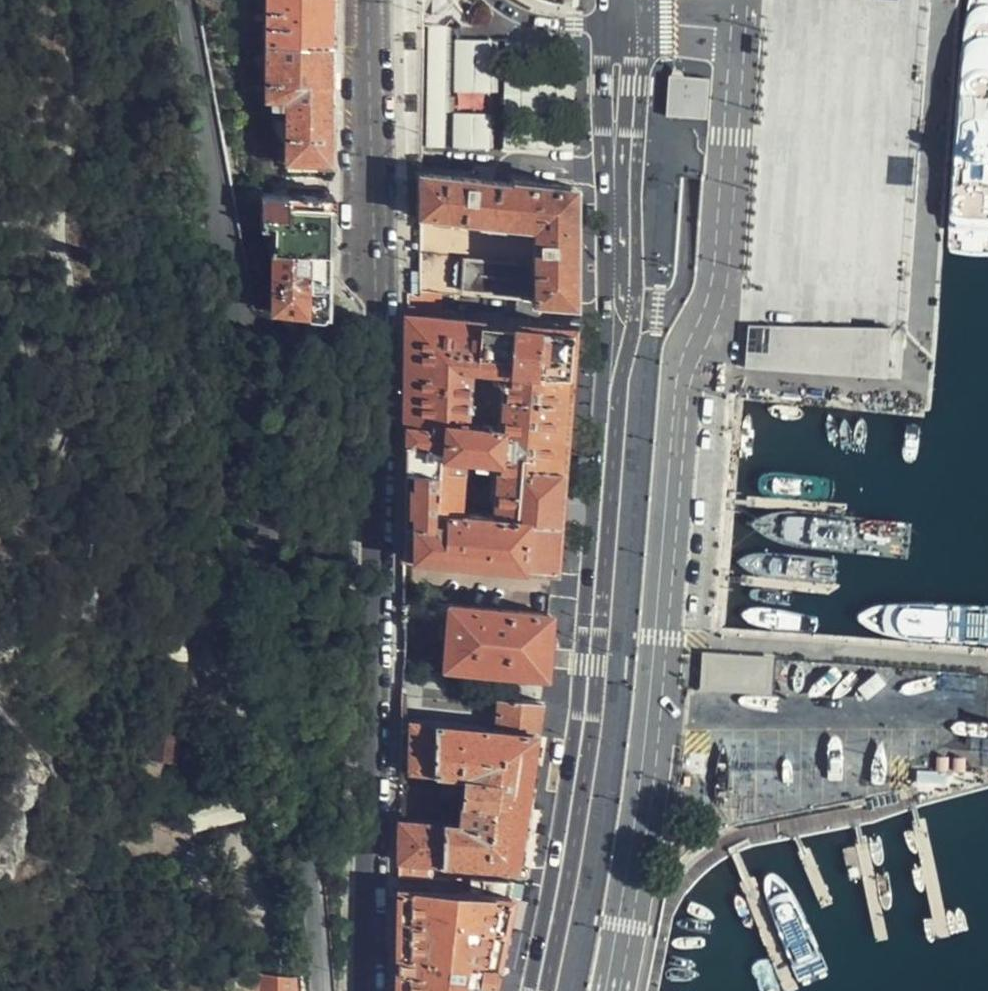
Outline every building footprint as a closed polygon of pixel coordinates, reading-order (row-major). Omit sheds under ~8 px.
[(284,175),(329,175),(329,124),(330,26),(330,0),(265,0),(264,108),(284,109),(284,175)] [(450,147),(448,28),(421,28),(422,147),(450,147)] [(457,88),(489,88),(489,36),(456,35),(457,88)] [(507,54),(576,54),(576,38),(507,39),(507,54)] [(508,105),(576,105),(576,76),(508,75),(508,105)] [(709,80),(671,78),(669,120),(707,122),(709,80)] [(457,147),(489,147),(489,105),(457,105),(457,147)] [(508,148),(576,148),(576,130),(509,129),(508,148)] [(419,209),(418,291),(449,294),(574,306),(575,243),(575,185),(507,179),(507,180),(481,178),(420,172),(419,209)] [(272,230),(271,253),(329,253),(328,224),(327,195),(258,194),(259,227),(272,230)] [(329,253),(271,253),(272,311),(329,314),(329,284),(329,253)] [(563,452),(573,331),(481,322),(448,319),(449,294),(418,291),(406,291),(406,378),(406,456),(405,525),(405,568),(553,574),(563,452)] [(748,328),(747,370),(889,381),(893,333),(748,328)] [(545,665),(549,613),(405,603),(404,618),(450,621),(446,674),(472,676),(494,678),(544,681),(545,665)] [(724,655),(694,652),(691,683),(722,685),(724,655)] [(490,728),(492,697),(494,678),(472,676),(468,726),(490,728)] [(538,729),(543,701),(492,697),(490,728),(468,726),(402,721),(401,762),(401,778),(465,782),(460,824),(401,822),(401,832),(400,861),(400,876),(429,878),(429,863),(516,867),(529,786),(538,729)] [(973,736),(911,759),(926,797),(987,774),(973,736)] [(868,803),(867,795),(858,795),(816,801),(791,807),(753,819),(724,832),(691,850),(695,857),(719,844),(738,835),(755,828),(786,818),(816,810),(840,806),(868,803)] [(511,882),(471,880),(470,894),(399,891),(398,968),(397,990),(491,990),(511,882)] [(299,980),(256,978),(256,990),(299,990),(299,980)]
